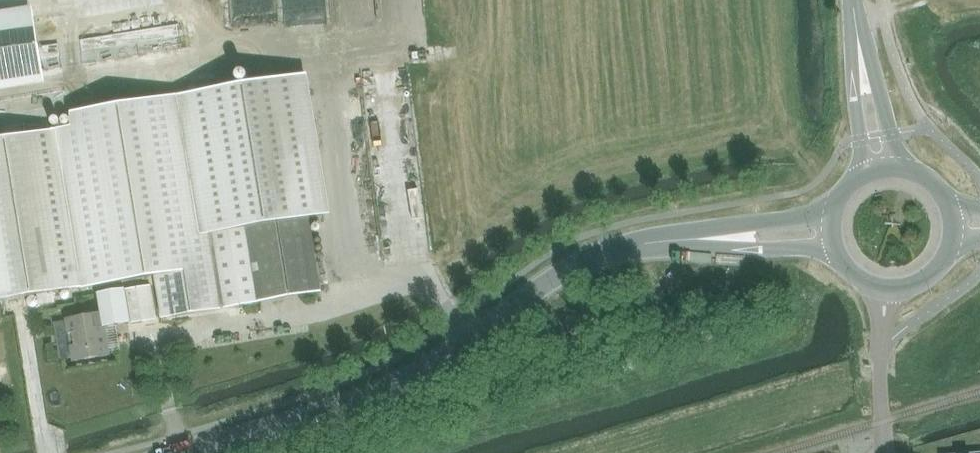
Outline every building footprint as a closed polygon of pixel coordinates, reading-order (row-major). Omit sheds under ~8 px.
[(0,13),(0,90),(45,83),(33,8),(0,13)] [(308,217),(317,216),(294,76),(263,81),(71,113),(72,127),(50,130),(57,174),(76,288),(76,289),(124,281),(155,276),(162,318),(220,309),(225,308),(256,303),(320,292),(308,217)] [(50,130),(0,139),(0,301),(37,295),(38,305),(54,303),(52,292),(76,288),(57,174),(50,130)] [(109,356),(104,324),(127,320),(128,324),(155,319),(149,285),(98,294),(101,314),(66,319),(72,361),(109,356)]
